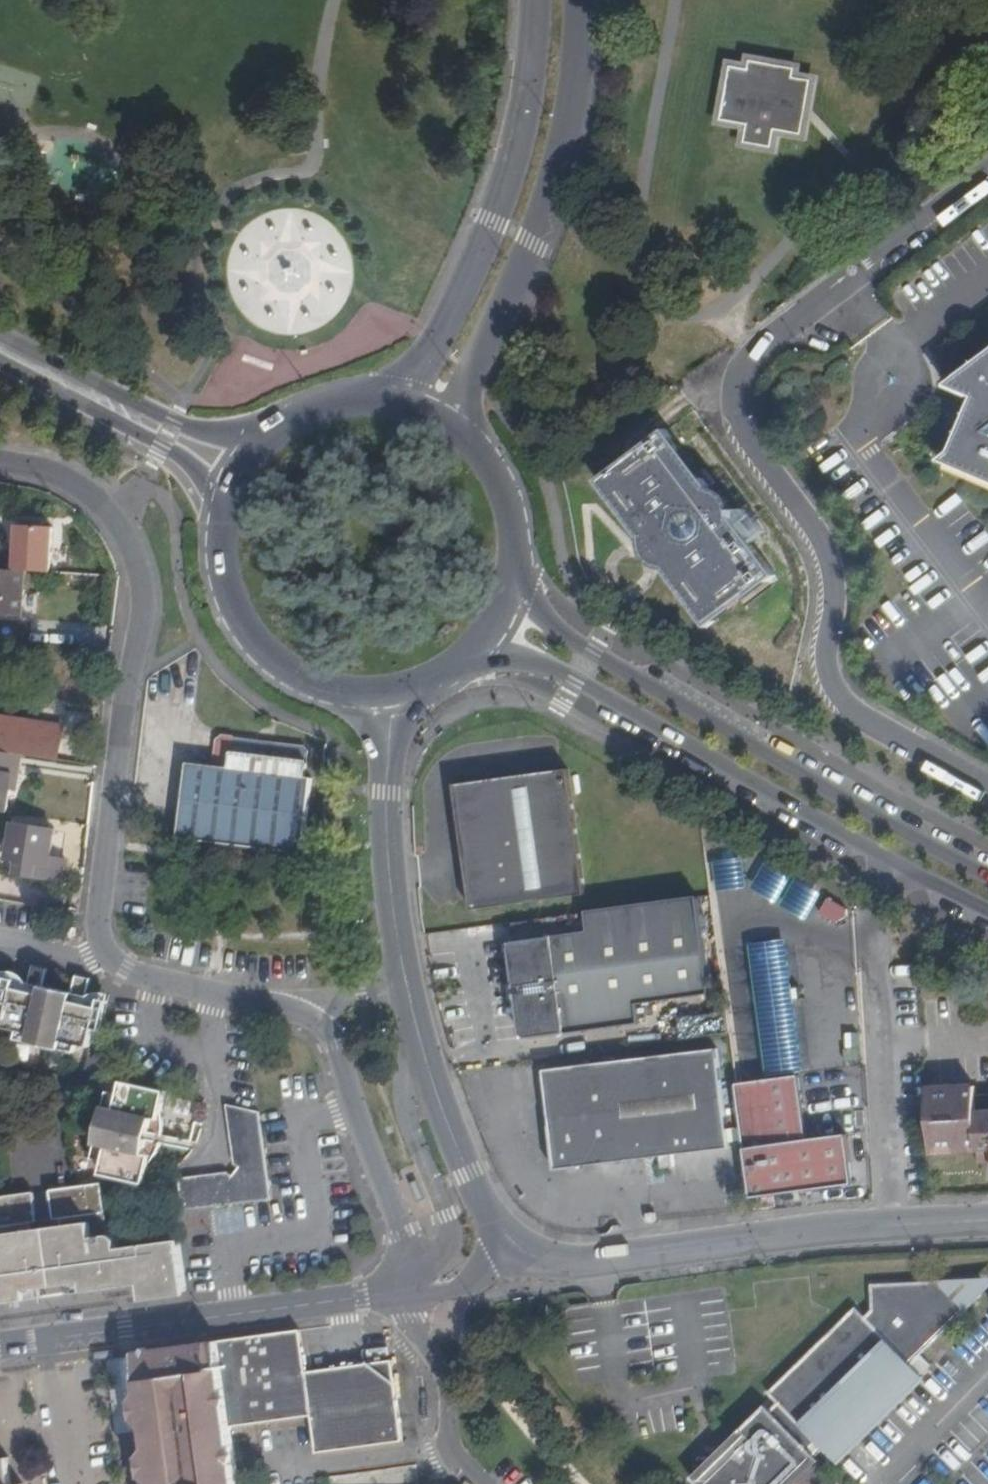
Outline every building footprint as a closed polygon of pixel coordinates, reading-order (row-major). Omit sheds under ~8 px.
[(753,67),(734,63),(724,117),(752,122),(748,140),(776,146),(779,128),(805,133),(816,78),(797,75),(799,66),(754,58),(753,67)] [(326,251),(326,306),(343,306),(342,263),(342,251),(326,251)] [(948,384),(976,395),(968,413),(963,429),(954,450),(941,458),(987,478),(987,353),(948,384)] [(953,426),(963,429),(968,413),(959,410),(953,426)] [(594,484),(644,549),(702,630),(779,575),(731,511),(670,430),(594,484)] [(50,526),(10,525),(9,571),(47,572),(50,526)] [(9,545),(0,544),(0,618),(21,620),(24,575),(7,574),(9,545)] [(60,758),(64,732),(0,723),(0,748),(60,758)] [(230,756),(232,741),(221,740),(215,744),(212,769),(228,770),(230,756)] [(230,756),(304,766),(306,751),(232,741),(230,756)] [(60,758),(0,748),(0,756),(22,760),(58,765),(60,758)] [(7,817),(14,779),(18,780),(22,760),(0,756),(0,816),(7,817)] [(302,780),(304,766),(230,756),(228,770),(212,769),(185,765),(176,840),(299,856),(310,781),(302,780)] [(567,773),(453,790),(472,915),(586,898),(567,773)] [(50,862),(55,835),(13,828),(8,862),(20,865),(19,876),(63,884),(66,865),(50,862)] [(820,913),(841,925),(850,909),(829,897),(820,913)] [(698,899),(588,915),(591,935),(533,945),(530,949),(535,987),(542,986),(544,999),(537,1000),(542,1036),(549,1041),(642,1027),(639,1007),(712,997),(698,899)] [(754,948),(760,995),(788,991),(781,944),(754,948)] [(88,999),(92,980),(78,977),(73,995),(44,988),(48,971),(34,968),(30,985),(28,994),(14,990),(9,1010),(4,1033),(17,1035),(16,1044),(75,1058),(77,1049),(84,1051),(85,1044),(89,1009),(89,1007),(86,1006),(88,999)] [(9,1010),(14,990),(28,994),(30,985),(0,979),(0,988),(7,989),(2,1009),(9,1010)] [(542,986),(535,987),(537,1000),(544,999),(542,986)] [(788,991),(760,995),(756,995),(758,1010),(762,1009),(790,1005),(801,1003),(800,989),(788,991)] [(110,1006),(90,1001),(89,1007),(89,1009),(101,1013),(96,1033),(103,1034),(110,1006)] [(790,1005),(762,1009),(771,1077),(799,1073),(790,1005)] [(84,1051),(84,1054),(91,1055),(96,1033),(101,1013),(89,1009),(85,1044),(84,1051)] [(718,1052),(545,1077),(553,1132),(551,1133),(558,1176),(577,1174),(577,1172),(662,1160),(665,1173),(677,1171),(675,1158),(731,1151),(718,1052)] [(809,1134),(800,1080),(739,1088),(755,1202),(858,1188),(850,1138),(820,1142),(820,1140),(811,1134),(809,1134)] [(104,1135),(99,1134),(92,1164),(105,1167),(102,1180),(146,1191),(150,1170),(144,1168),(145,1161),(155,1164),(160,1155),(163,1149),(156,1147),(158,1140),(165,1140),(165,1133),(164,1126),(154,1123),(156,1116),(162,1117),(167,1097),(123,1088),(120,1101),(108,1098),(101,1128),(105,1129),(104,1135)] [(987,1098),(987,1107),(980,1108),(979,1099),(978,1090),(932,1092),(935,1157),(981,1154),(982,1167),(987,1166),(987,1098)] [(987,1098),(979,1099),(980,1108),(987,1107),(987,1098)] [(230,1179),(180,1186),(184,1216),(211,1212),(242,1208),(263,1205),(271,1195),(259,1117),(228,1111),(236,1170),(240,1173),(234,1182),(230,1179)] [(164,1126),(162,1117),(156,1116),(154,1123),(164,1126)] [(156,1147),(163,1149),(164,1145),(165,1140),(158,1140),(156,1147)] [(144,1168),(150,1170),(155,1164),(145,1161),(144,1168)] [(99,1184),(47,1190),(51,1218),(62,1216),(63,1225),(86,1221),(105,1220),(99,1184)] [(0,1197),(0,1232),(34,1228),(32,1221),(40,1220),(32,1193),(0,1197)] [(271,1195),(263,1205),(272,1204),(271,1195)] [(63,1225),(62,1216),(51,1218),(53,1226),(63,1225)] [(649,1220),(651,1229),(660,1228),(658,1219),(649,1220)] [(41,1227),(40,1220),(32,1221),(34,1228),(41,1227)] [(86,1221),(63,1225),(63,1232),(85,1238),(86,1228),(86,1221)] [(38,1294),(38,1298),(59,1295),(72,1295),(71,1290),(85,1288),(81,1260),(68,1263),(63,1232),(63,1225),(53,1226),(48,1227),(41,1227),(34,1228),(39,1265),(25,1267),(28,1296),(38,1294)] [(34,1228),(0,1232),(0,1299),(28,1296),(25,1267),(39,1265),(34,1228)] [(85,1238),(63,1232),(68,1263),(81,1260),(85,1288),(133,1282),(133,1287),(136,1302),(182,1296),(182,1292),(188,1290),(179,1240),(110,1249),(110,1244),(110,1239),(105,1235),(99,1235),(85,1238)] [(71,1290),(72,1295),(133,1287),(133,1282),(85,1288),(71,1290)] [(980,1282),(870,1288),(872,1314),(864,1321),(855,1312),(769,1399),(777,1407),(769,1414),(764,1408),(739,1434),(739,1444),(736,1445),(732,1448),(729,1452),(727,1457),(727,1461),(730,1466),(735,1469),(740,1471),(741,1483),(690,1483),(792,1483),(821,1456),(834,1468),(922,1383),(918,1379),(928,1370),(919,1360),(981,1299),(980,1282)] [(980,1282),(981,1299),(987,1291),(987,1282),(980,1282)] [(28,1296),(0,1299),(0,1304),(38,1298),(38,1294),(28,1296)] [(140,1363),(150,1443),(158,1442),(159,1452),(151,1452),(144,1461),(146,1482),(144,1483),(240,1483),(236,1446),(229,1446),(227,1431),(234,1430),(298,1421),(298,1416),(308,1415),(308,1420),(315,1419),(320,1456),(407,1444),(395,1363),(309,1375),(306,1350),(301,1350),(300,1341),(304,1340),(303,1333),(154,1354),(146,1355),(147,1362),(140,1363)] [(229,1446),(236,1446),(234,1430),(227,1431),(229,1446)] [(739,1444),(739,1434),(690,1483),(741,1483),(740,1471),(735,1469),(730,1466),(727,1461),(727,1457),(729,1452),(732,1448),(736,1445),(739,1444)] [(158,1442),(150,1443),(151,1452),(159,1452),(158,1442)] [(9,1462),(0,1464),(0,1483),(11,1483),(9,1462)]
